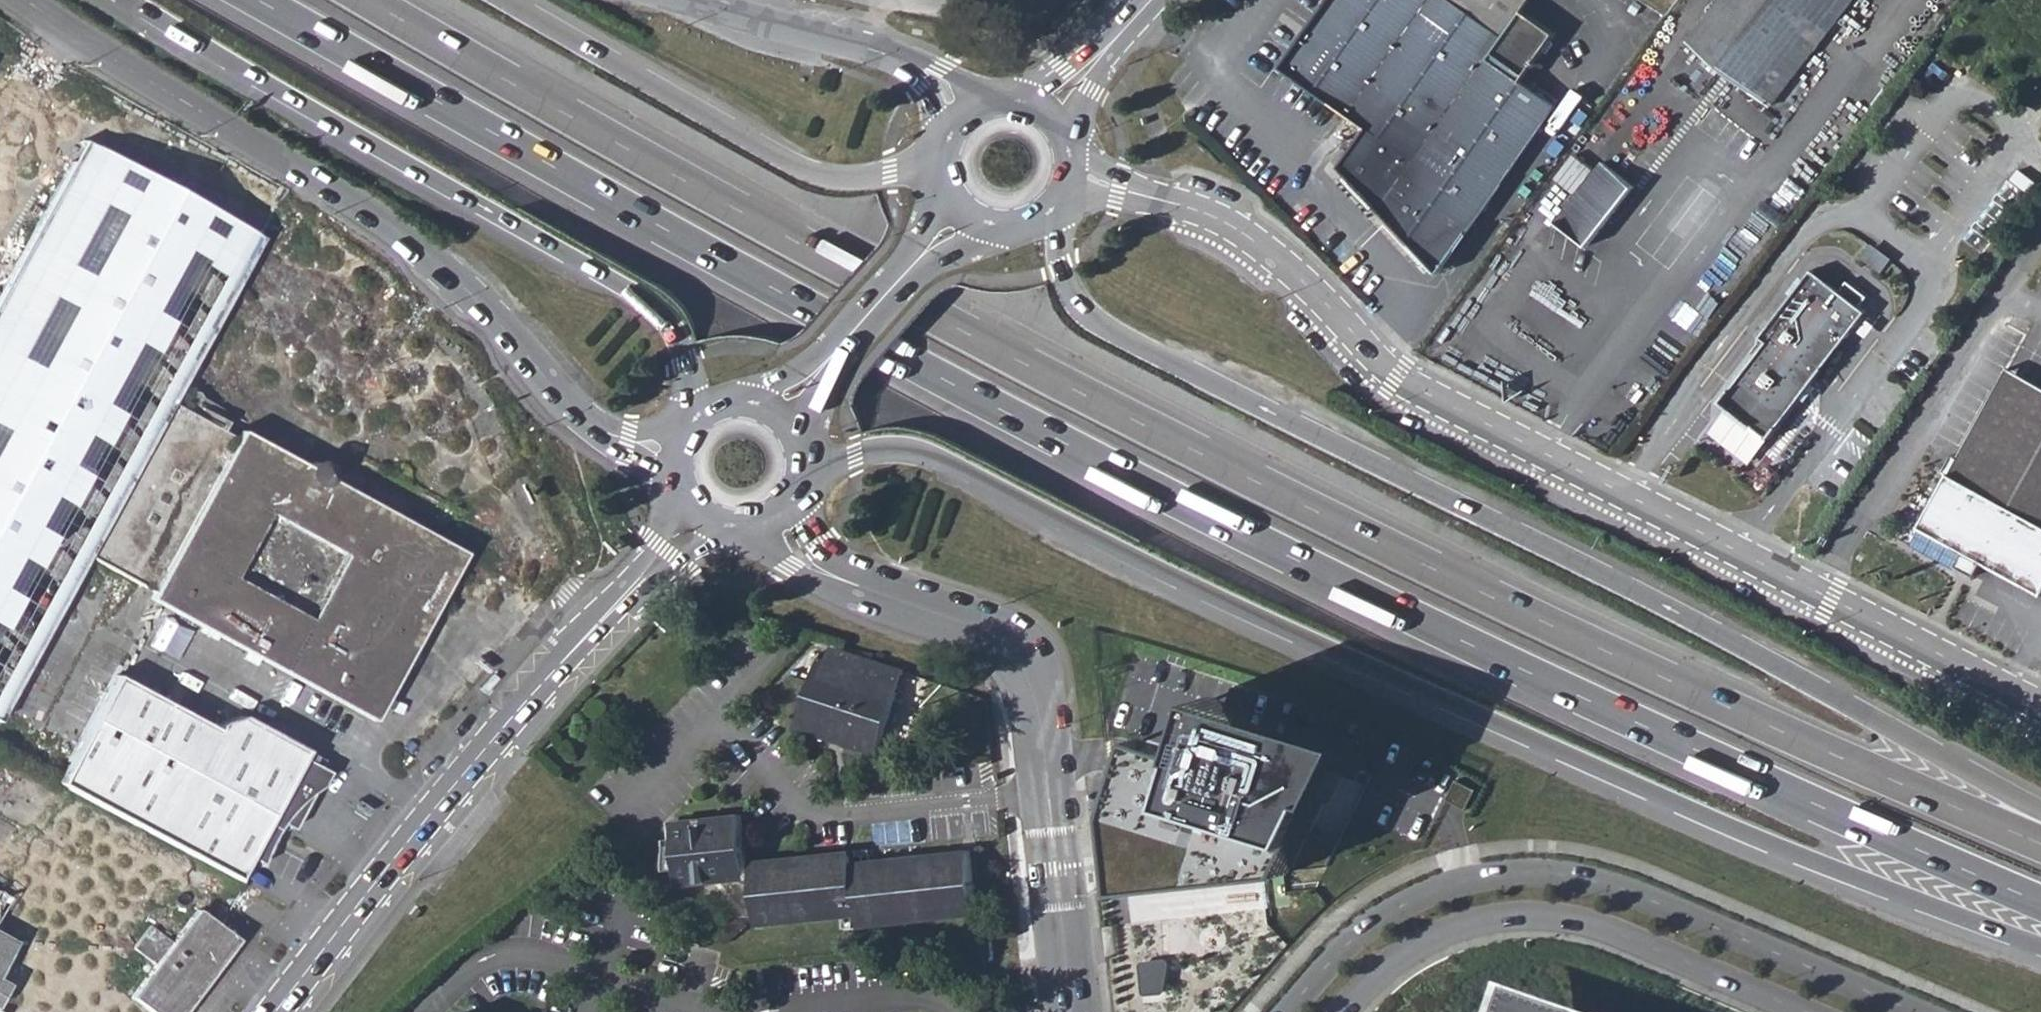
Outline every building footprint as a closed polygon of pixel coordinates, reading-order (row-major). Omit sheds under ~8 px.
[(1279,68),(1366,128),(1339,167),(1441,267),(1557,104),(1522,80),(1553,35),(1521,12),(1530,0),(1325,0),(1279,68)] [(1689,41),(1730,73),(1772,106),(1855,0),(1720,0),(1689,41)] [(1602,164),(1554,222),(1587,247),(1634,188),(1602,164)] [(1825,279),(1811,268),(1759,335),(1764,339),(1718,399),(1766,437),(1865,310),(1858,305),(1865,295),(1845,279),(1837,289),(1825,280),(1825,279)] [(1919,526),(2040,593),(2040,389),(2001,368),(1919,526)] [(239,427),(234,437),(301,473),(302,472),(303,470),(305,469),(307,468),(309,468),(311,468),(313,469),(314,469),(239,427)] [(458,547),(317,470),(318,471),(319,474),(320,475),(321,478),(321,480),(321,482),(320,483),(452,557),(458,547)] [(796,729),(877,755),(906,666),(873,655),(872,659),(831,646),(827,656),(820,654),(796,729)] [(1191,670),(1165,665),(1157,704),(1180,709),(1183,695),(1185,696),(1191,670)] [(113,672),(54,779),(233,877),(245,855),(260,863),(278,822),(288,827),(308,791),(321,781),(327,770),(299,753),(302,750),(238,714),(215,721),(212,726),(113,672)] [(495,680),(489,674),(475,688),(478,691),(482,694),(495,680)] [(1177,760),(1128,739),(1102,818),(1116,891),(1326,868),(1361,787),(1321,791),(1342,745),(1194,700),(1177,760)] [(670,819),(675,883),(747,876),(747,870),(679,876),(675,823),(742,816),(741,811),(670,819)] [(747,870),(742,816),(675,823),(679,876),(747,870)] [(861,927),(977,916),(971,851),(854,863),(853,851),(752,861),(759,926),(860,917),(861,927)] [(147,1011),(176,1011),(233,937),(196,909),(170,941),(147,925),(130,947),(152,965),(129,998),(147,1011)] [(12,942),(0,935),(0,964),(12,942)]
